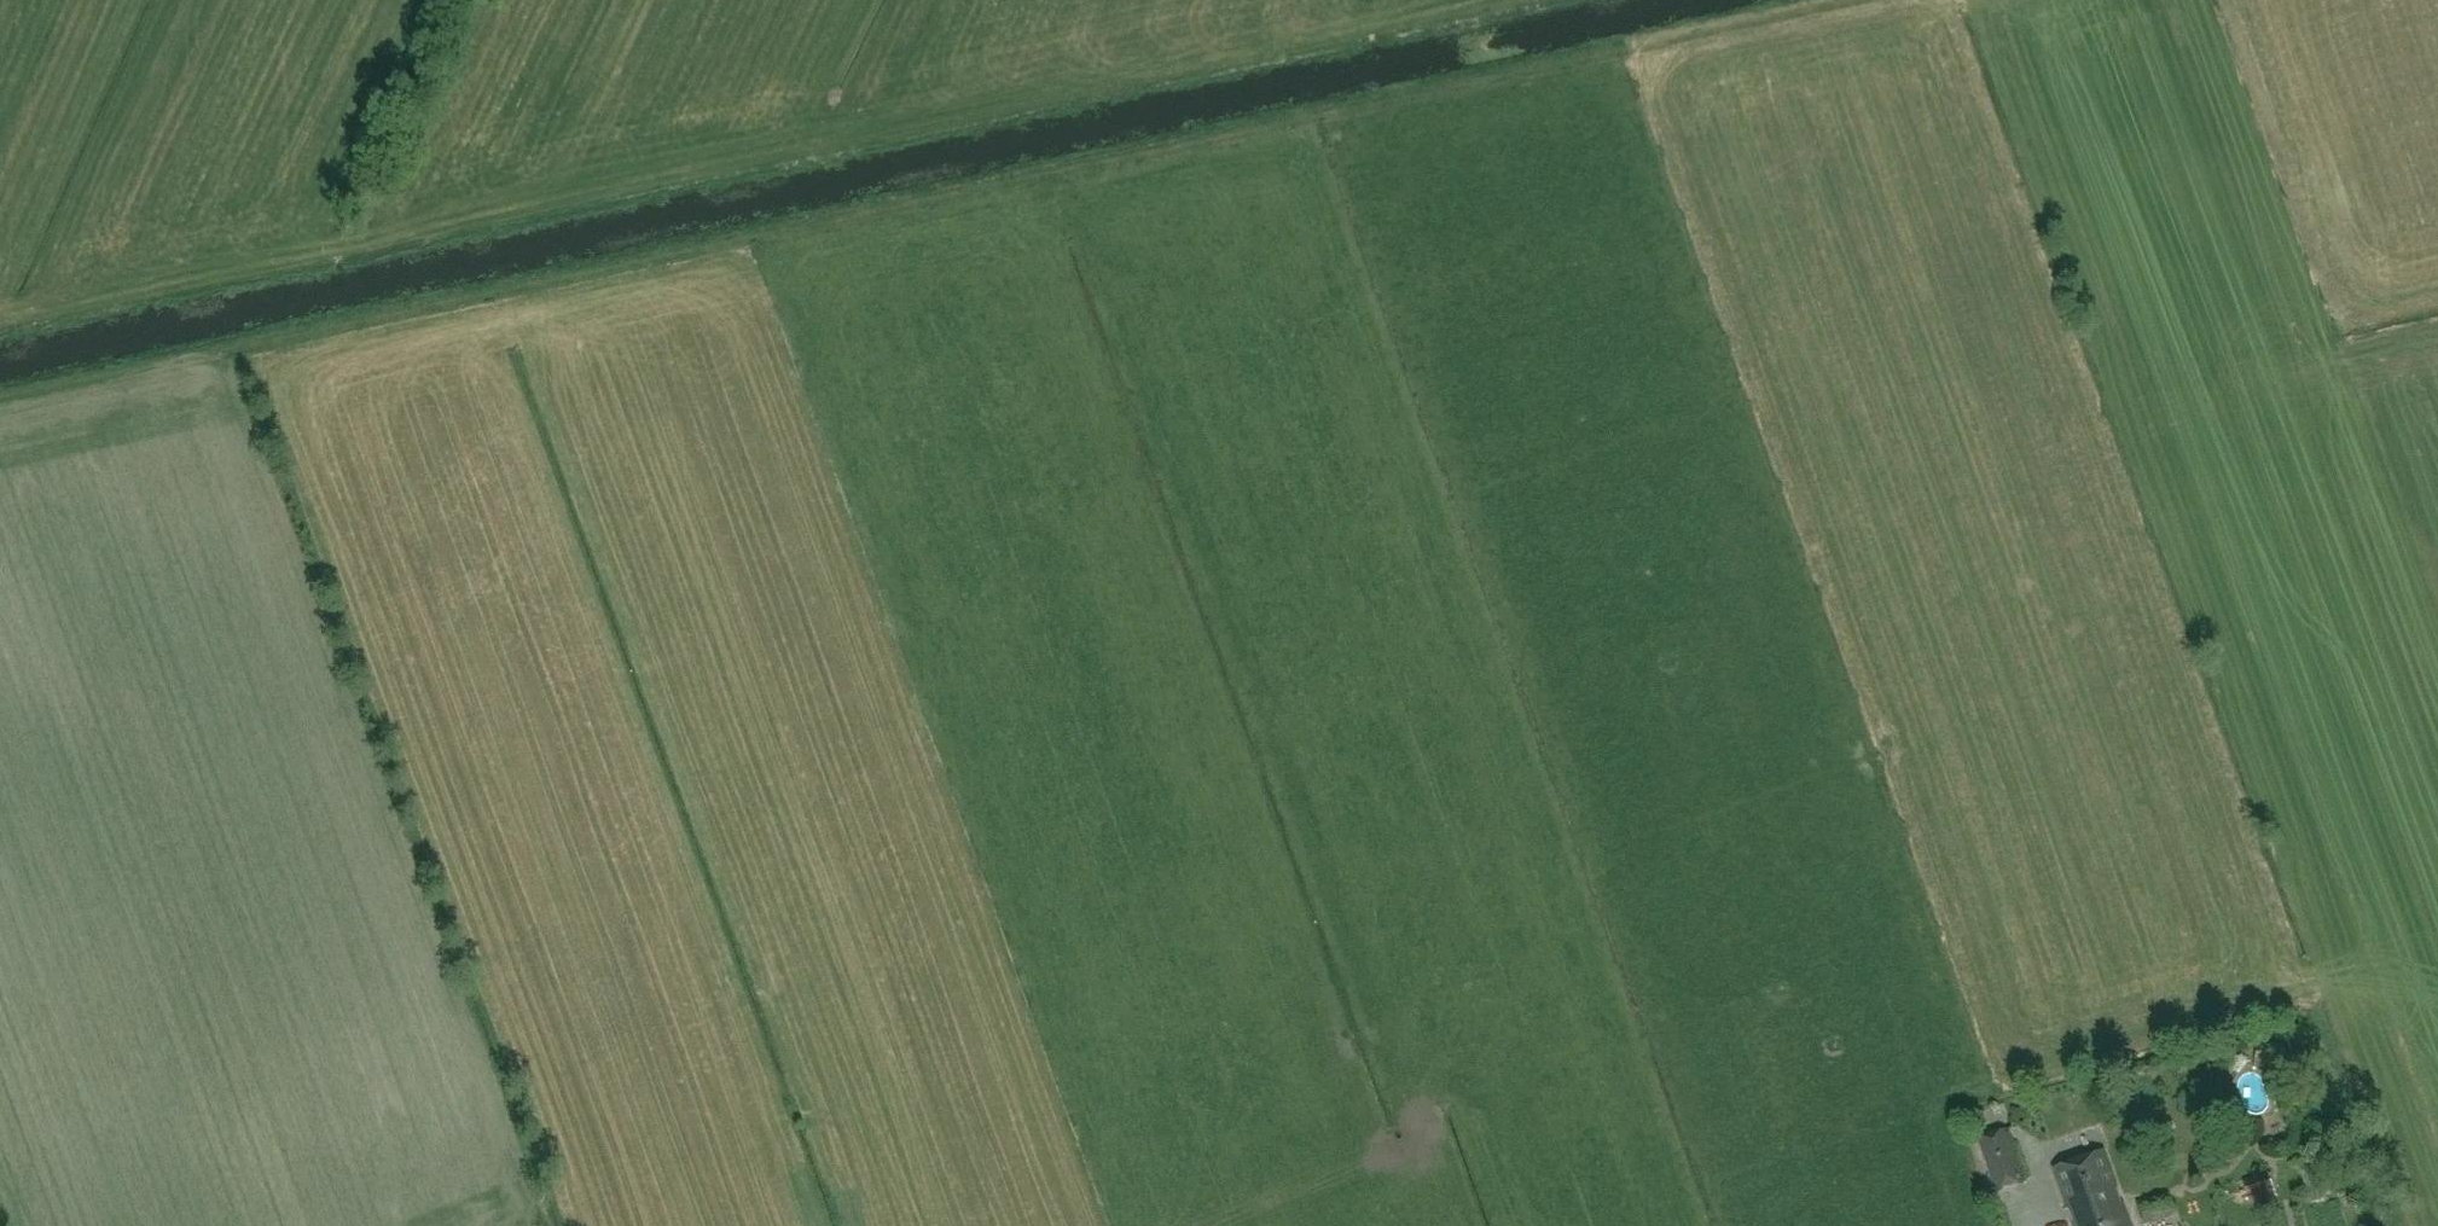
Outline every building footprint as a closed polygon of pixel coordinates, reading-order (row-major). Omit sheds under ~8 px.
[(2003,1133),(1978,1141),(1994,1191),(2019,1183),(2003,1133)] [(2053,1170),(2074,1225),(2130,1225),(2103,1151),(2053,1170)] [(2252,1207),(2277,1198),(2270,1180),(2245,1189),(2252,1207)] [(2166,1199),(2137,1208),(2143,1224),(2171,1214),(2166,1199)]
